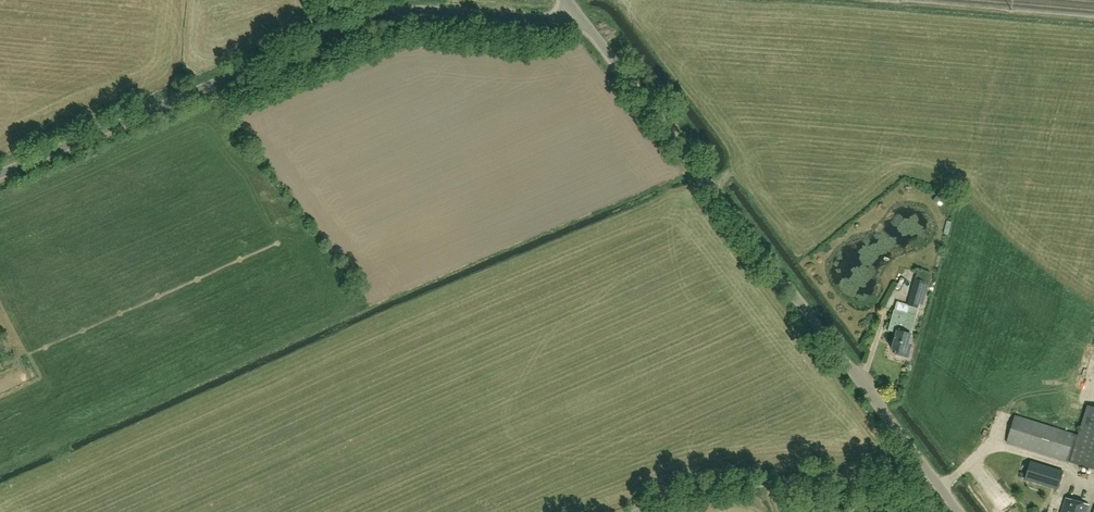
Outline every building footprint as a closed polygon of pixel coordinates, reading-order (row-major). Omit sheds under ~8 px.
[(332,4),(331,12),(346,14),(347,5),(332,4)] [(940,190),(933,200),(940,206),(948,195),(940,190)] [(909,305),(918,308),(920,304),(923,305),(926,295),(911,291),(907,305),(909,305)] [(905,304),(905,297),(896,296),(895,304),(905,304)] [(912,344),(908,343),(916,316),(918,308),(909,305),(907,313),(894,309),(888,328),(896,330),(891,349),(896,350),(894,354),(908,358),(912,344)] [(907,397),(911,403),(925,393),(921,387),(907,397)] [(1014,415),(1006,442),(1093,469),(1093,408),(1086,405),(1077,434),(1014,415)] [(1029,461),(1024,479),(1058,489),(1064,471),(1029,461)] [(1089,505),(1066,497),(1061,511),(1086,511),(1089,505)] [(996,511),(1014,511),(1004,499),(992,508),(996,511)]
